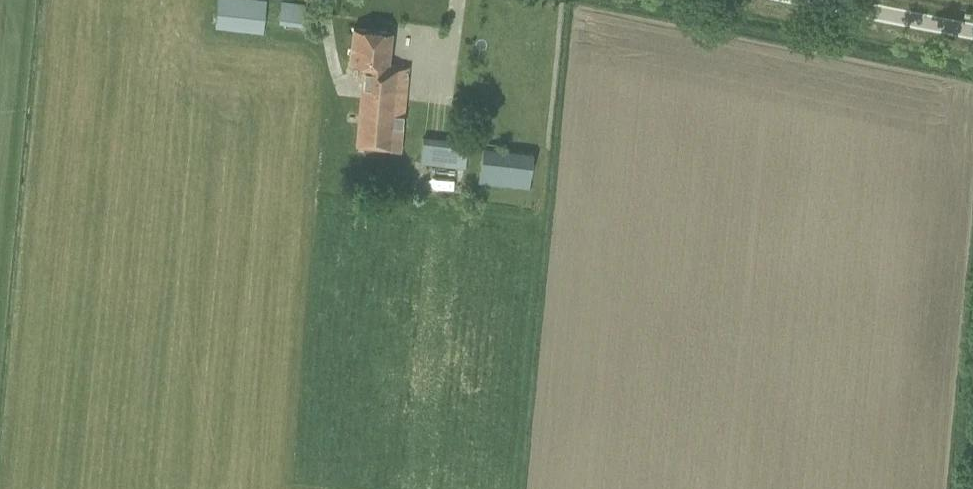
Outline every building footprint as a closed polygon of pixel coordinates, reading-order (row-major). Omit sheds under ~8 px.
[(215,27),(263,32),(267,0),(218,0),(215,27)] [(281,2),(279,25),(311,28),(313,5),(281,2)] [(398,153),(405,87),(408,67),(388,64),(391,31),(354,27),(350,63),(366,65),(356,148),(398,153)] [(467,166),(468,142),(422,139),(420,164),(467,166)] [(479,183),(529,188),(532,151),(482,147),(479,183)]
